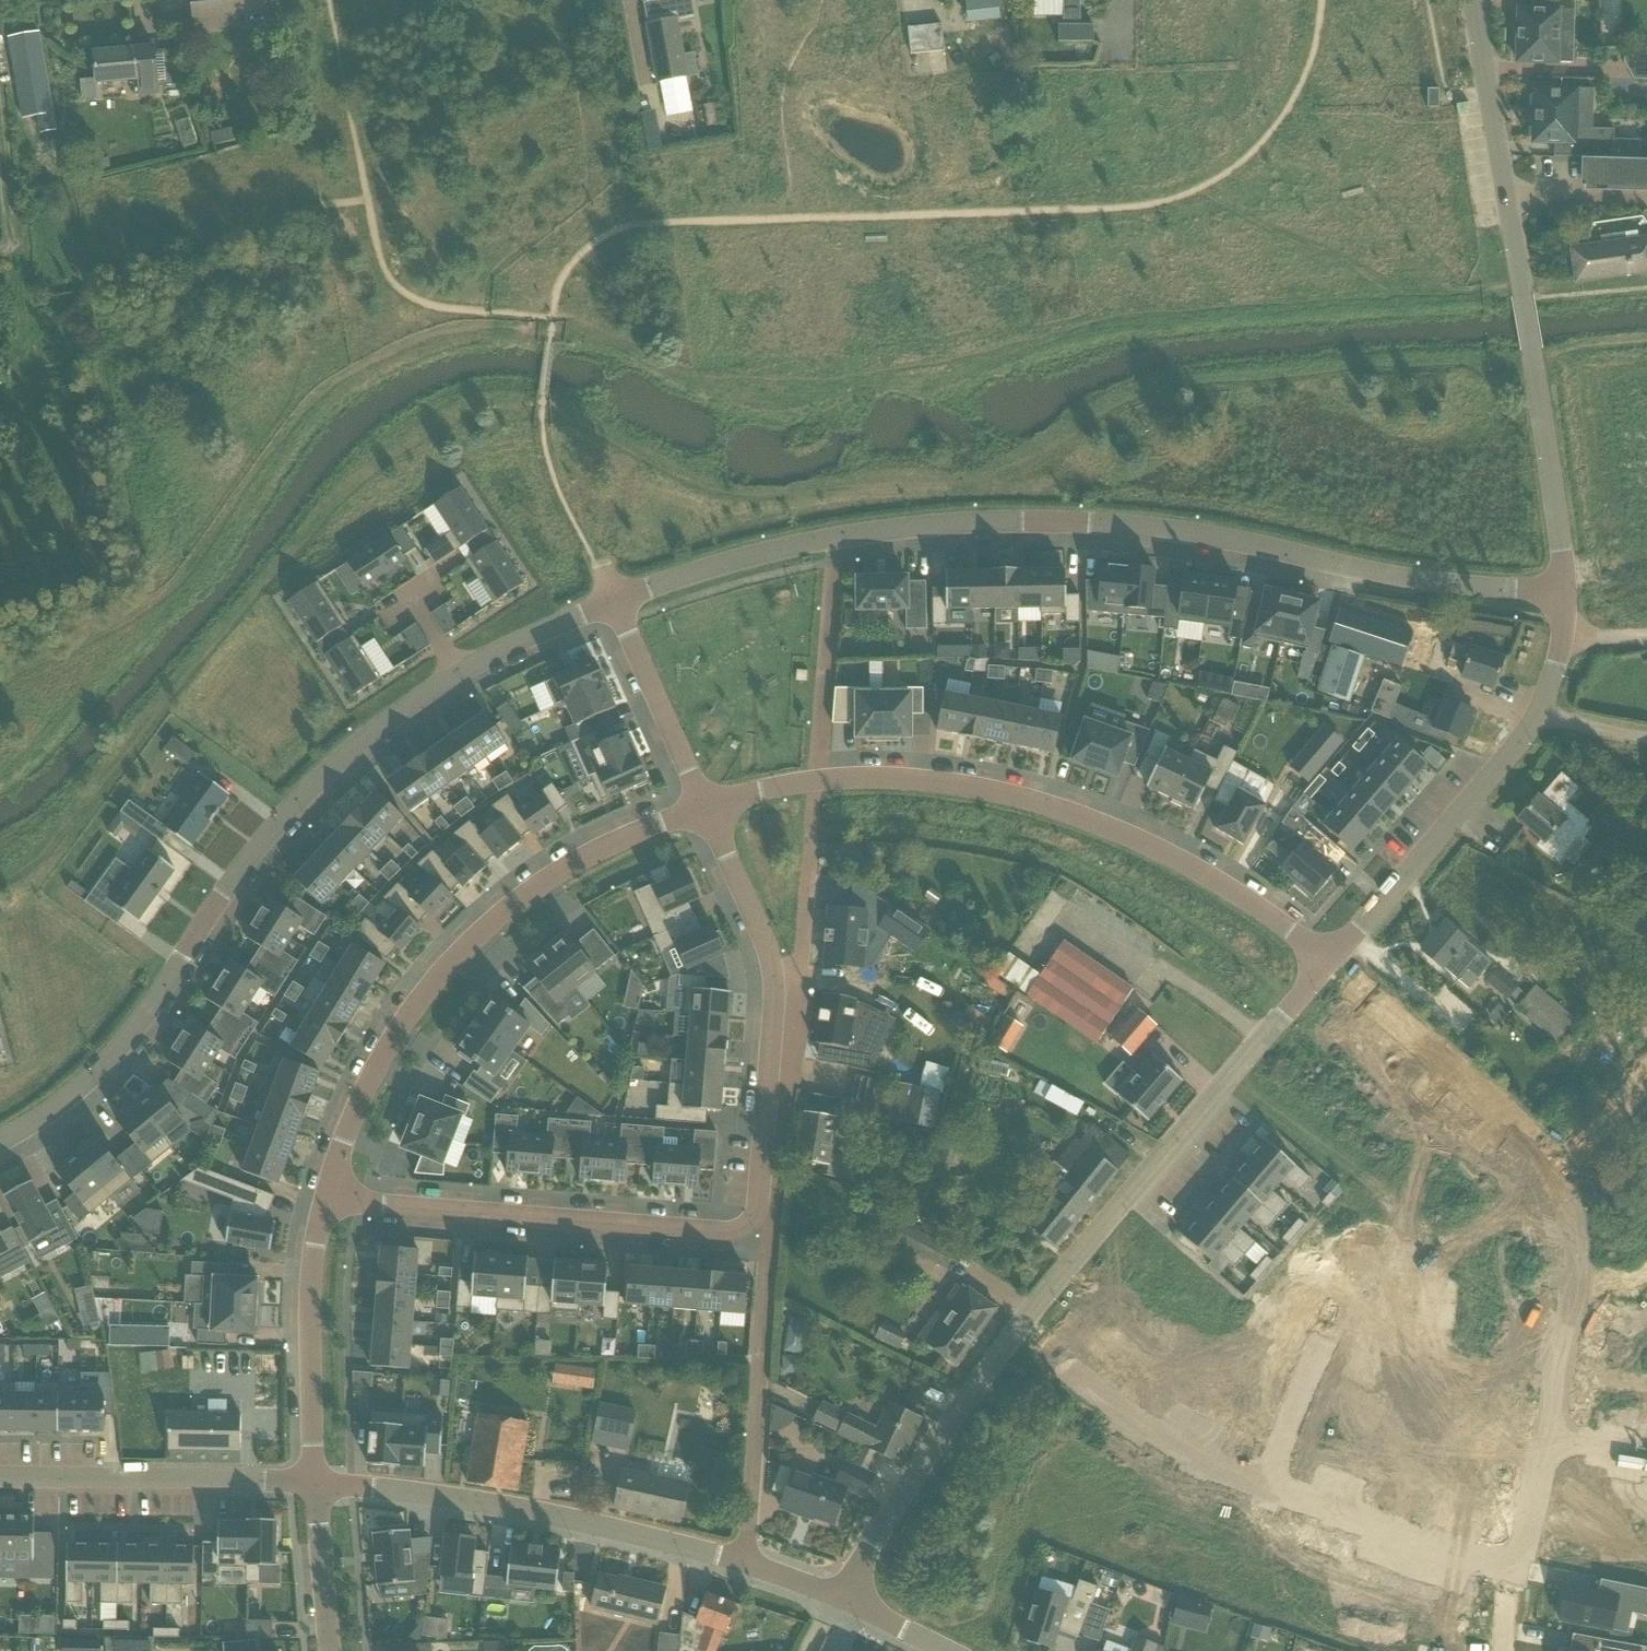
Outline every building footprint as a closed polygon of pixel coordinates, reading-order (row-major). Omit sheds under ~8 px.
[(267,0),(190,0),(194,32),(242,26),(240,16),(268,12),(267,0)] [(644,2),(647,26),(659,81),(688,76),(689,74),(685,55),(682,39),(679,18),(676,0),(644,0),(644,2)] [(998,0),(968,0),(969,5),(967,5),(969,22),(999,18),(998,0)] [(1080,0),(1063,0),(1063,24),(1059,24),(1059,42),(1093,42),(1093,25),(1080,25),(1080,0)] [(1574,30),(1575,0),(1537,0),(1537,10),(1519,10),(1517,62),(1557,63),(1558,29),(1573,29),(1573,30),(1574,30)] [(909,27),(911,54),(945,51),(942,24),(909,27)] [(24,118),(37,115),(52,112),(38,35),(10,40),(24,118)] [(158,93),(155,63),(154,48),(153,48),(153,51),(136,52),(136,49),(110,52),(109,45),(95,46),(96,53),(94,53),(97,84),(134,80),(135,95),(158,93)] [(689,74),(688,76),(689,78),(699,76),(694,53),(685,55),(689,74)] [(1535,91),(1534,142),(1554,143),(1580,144),(1580,157),(1585,157),(1589,157),(1613,158),(1614,139),(1614,130),(1592,129),(1592,118),(1593,89),(1575,89),(1575,92),(1553,91),(1553,87),(1540,87),(1540,91),(1535,91)] [(1439,108),(1439,90),(1439,89),(1427,89),(1427,108),(1439,108)] [(221,143),(243,139),(240,126),(218,131),(221,143)] [(1614,139),(1613,158),(1640,159),(1641,140),(1614,139)] [(1640,159),(1613,158),(1589,157),(1585,157),(1584,184),(1588,184),(1588,189),(1646,190),(1646,159),(1640,159)] [(1572,249),(1576,282),(1646,272),(1646,239),(1638,240),(1637,231),(1625,233),(1626,242),(1572,249)] [(441,539),(424,550),(434,566),(466,545),(474,557),(496,542),(460,488),(453,493),(451,490),(439,497),(441,501),(435,505),(452,532),(441,539)] [(402,527),(347,563),(348,563),(364,588),(406,561),(404,557),(416,549),(402,527)] [(474,557),(467,562),(494,603),(524,584),(496,542),(474,557)] [(1086,581),(1087,612),(1124,615),(1128,567),(1128,568),(1101,566),(1100,581),(1086,581)] [(1128,567),(1124,615),(1165,619),(1167,595),(1168,587),(1153,586),(1154,577),(1155,570),(1128,567)] [(994,609),(1018,609),(1017,571),(1018,571),(1018,570),(993,570),(993,572),(994,609)] [(1042,609),(1041,609),(1041,615),(1066,615),(1066,623),(1080,623),(1080,595),(1066,595),(1065,570),(1042,571),(1042,609)] [(1018,609),(1041,609),(1042,609),(1042,571),(1018,571),(1017,571),(1018,609)] [(946,573),(946,597),(933,597),(933,625),(947,625),(947,610),(970,610),(970,572),(946,573)] [(993,572),(970,572),(970,610),(994,609),(993,572)] [(1164,621),(1164,629),(1178,631),(1179,621),(1203,625),(1204,625),(1211,579),(1184,576),(1184,580),(1181,597),(1167,595),(1165,619),(1164,621)] [(858,610),(906,609),(906,630),(927,630),(926,582),(907,582),(907,577),(857,578),(858,610)] [(1211,579),(1204,625),(1229,628),(1228,638),(1242,640),(1248,613),(1249,610),(1249,606),(1234,604),(1237,588),(1237,583),(1211,579)] [(346,624),(318,582),(289,601),(325,655),(350,639),(342,627),(346,624)] [(1242,640),(1240,647),(1253,650),(1257,635),(1282,642),(1294,592),(1271,587),(1270,589),(1265,588),(1263,595),(1259,612),(1249,610),(1248,613),(1242,640)] [(1294,592),(1282,642),(1308,648),(1307,653),(1318,656),(1321,645),(1325,631),(1315,629),(1321,602),(1315,600),(1316,597),(1294,592)] [(431,614),(445,636),(458,628),(444,606),(431,614)] [(1403,668),(1414,633),(1340,609),(1328,643),(1332,645),(1366,656),(1403,668)] [(1461,620),(1459,630),(1511,639),(1512,629),(1461,620)] [(404,632),(418,654),(431,646),(416,624),(404,632)] [(352,697),(382,678),(354,636),(350,639),(325,655),(352,697)] [(1010,659),(1010,643),(994,644),(994,659),(1010,659)] [(1471,649),(1454,643),(1448,660),(1465,665),(1461,677),(1494,688),(1504,659),(1472,648),(1471,649)] [(1366,656),(1332,645),(1317,692),(1350,703),(1366,656)] [(987,658),(987,646),(973,646),(973,658),(987,658)] [(1041,662),(1042,652),(1028,652),(1028,662),(1041,662)] [(1087,652),(1088,665),(1088,668),(1097,670),(1100,654),(1087,652)] [(566,703),(608,684),(607,682),(605,683),(595,661),(594,661),(592,658),(578,664),(579,667),(544,683),(555,707),(566,703)] [(976,660),(967,658),(965,671),(973,673),(976,660)] [(996,680),(997,667),(988,666),(987,679),(996,680)] [(997,667),(996,680),(1004,680),(1005,667),(997,667)] [(1043,684),(1045,670),(1036,670),(1035,683),(1043,684)] [(1045,670),(1043,684),(1052,684),(1053,671),(1045,670)] [(1212,691),(1215,675),(1200,672),(1197,688),(1212,691)] [(1231,695),(1247,699),(1249,685),(1234,682),(1231,695)] [(1153,683),(1147,700),(1159,704),(1167,685),(1153,683)] [(593,733),(594,732),(589,720),(615,708),(611,700),(614,699),(608,684),(566,703),(575,724),(565,729),(571,743),(593,733)] [(868,737),(868,741),(883,741),(883,689),(835,689),(832,724),(851,724),(851,721),(857,721),(857,737),(868,737)] [(910,715),(923,715),(923,689),(883,689),(883,741),(899,741),(899,737),(910,737),(910,715)] [(961,736),(968,698),(944,693),(937,730),(960,735),(960,736),(961,736)] [(961,736),(984,741),(991,702),(968,698),(961,736)] [(1393,703),(1387,719),(1443,742),(1447,734),(1466,742),(1474,721),(1469,719),(1473,710),(1446,699),(1441,709),(1432,705),(1427,717),(1393,703)] [(1007,744),(1015,707),(991,702),(984,741),(985,741),(985,740),(1007,744)] [(515,736),(525,728),(508,703),(497,711),(515,736)] [(1357,716),(1360,709),(1343,703),(1341,709),(1357,716)] [(1007,744),(1030,749),(1038,712),(1015,707),(1007,744)] [(1038,712),(1030,749),(1054,754),(1062,717),(1038,712)] [(465,727),(487,758),(507,744),(485,713),(465,727)] [(1122,763),(1135,767),(1150,731),(1123,721),(1119,733),(1086,721),(1072,760),(1117,777),(1122,763)] [(1302,753),(1320,769),(1343,742),(1325,726),(1302,753)] [(468,772),(487,758),(465,727),(445,741),(468,772)] [(1360,738),(1367,744),(1374,735),(1368,729),(1360,738)] [(1156,731),(1145,757),(1156,762),(1158,763),(1148,784),(1147,787),(1159,793),(1170,799),(1171,799),(1189,761),(1166,750),(1166,749),(1171,739),(1169,738),(1157,732),(1156,731)] [(587,780),(592,778),(638,758),(640,757),(633,741),(630,742),(626,734),(600,745),(594,732),(594,733),(571,743),(587,780)] [(1359,753),(1367,744),(1360,738),(1352,747),(1359,753)] [(1397,739),(1381,757),(1412,783),(1427,765),(1397,739)] [(426,753),(426,754),(448,786),(468,772),(445,741),(427,754),(426,753)] [(1172,799),(1171,802),(1181,807),(1183,805),(1195,811),(1206,787),(1219,792),(1233,762),(1238,753),(1224,746),(1217,761),(1195,750),(1189,761),(1171,799),(1172,799)] [(188,748),(179,760),(187,765),(196,754),(188,748)] [(426,754),(406,767),(429,799),(448,786),(426,754)] [(1412,783),(1381,757),(1367,774),(1397,800),(1412,783)] [(638,758),(592,778),(602,801),(632,787),(634,791),(648,784),(647,781),(648,780),(638,758)] [(1219,792),(1214,801),(1227,808),(1215,829),(1243,845),(1266,806),(1238,790),(1249,771),(1233,762),(1219,792)] [(1337,778),(1345,769),(1339,763),(1331,772),(1337,778)] [(409,814),(429,799),(406,767),(405,768),(406,769),(387,782),(409,813),(409,814)] [(163,844),(172,832),(193,847),(211,822),(212,822),(220,810),(230,795),(199,772),(162,824),(151,816),(142,828),(163,844)] [(499,777),(506,788),(514,783),(507,772),(499,777)] [(1538,796),(1518,820),(1541,840),(1545,844),(1541,847),(1558,861),(1588,824),(1589,821),(1568,803),(1579,789),(1561,773),(1540,798),(1538,796)] [(1352,791),(1383,817),(1397,800),(1367,774),(1352,791)] [(517,783),(523,792),(535,784),(528,775),(517,783)] [(1320,776),(1312,785),(1318,790),(1326,782),(1320,776)] [(506,788),(499,777),(492,781),(499,792),(506,788)] [(552,784),(541,792),(542,794),(556,814),(567,806),(552,784)] [(1318,790),(1311,785),(1304,794),(1310,799),(1318,790)] [(1352,791),(1338,808),(1368,834),(1383,817),(1352,791)] [(359,808),(359,809),(387,835),(404,818),(376,792),(360,809),(359,808)] [(508,795),(492,807),(502,819),(503,819),(504,818),(520,839),(531,832),(534,836),(559,818),(556,814),(542,794),(519,810),(508,795)] [(460,803),(468,813),(475,808),(467,798),(460,803)] [(468,813),(460,803),(453,808),(461,818),(468,813)] [(1290,807),(1278,822),(1299,839),(1311,824),(1290,807)] [(1368,834),(1338,808),(1322,825),(1353,852),(1368,834)] [(359,809),(342,826),(371,853),(387,835),(359,809)] [(435,823),(443,833),(450,827),(441,817),(435,823)] [(470,821),(454,834),(466,846),(466,845),(484,865),(495,856),(498,860),(522,841),(520,839),(504,818),(503,819),(502,819),(482,835),(470,821)] [(342,827),(327,844),(355,870),(371,853),(342,826),(342,827)] [(1298,882),(1295,886),(1308,897),(1311,894),(1314,896),(1337,870),(1325,860),(1336,846),(1315,828),(1281,868),(1298,882)] [(327,844),(311,861),(339,887),(355,870),(327,844)] [(403,851),(412,860),(418,854),(409,845),(403,851)] [(434,851),(418,865),(431,877),(432,875),(450,894),(460,884),(464,888),(486,867),(484,865),(466,845),(466,846),(446,864),(434,851)] [(101,913),(110,901),(139,922),(157,896),(155,894),(160,888),(162,889),(176,871),(147,850),(117,892),(101,880),(85,902),(101,913)] [(322,905),(339,887),(311,861),(294,879),(322,905)] [(386,867),(395,876),(401,870),(392,861),(386,867)] [(395,876),(386,867),(380,873),(389,882),(395,876)] [(661,885),(670,881),(664,869),(656,872),(661,885)] [(654,937),(654,938),(697,919),(696,918),(694,919),(687,905),(701,899),(689,873),(685,875),(684,874),(673,879),(674,880),(670,881),(661,885),(655,888),(653,886),(636,893),(655,936),(654,937)] [(399,883),(384,898),(398,910),(399,909),(418,925),(428,915),(431,918),(453,896),(450,894),(432,875),(431,877),(412,896),(399,883)] [(1490,934),(1516,902),(1486,877),(1484,880),(1479,875),(1455,904),(1490,934)] [(82,898),(87,891),(72,881),(67,888),(82,898)] [(354,902),(364,910),(370,904),(360,895),(354,902)] [(263,908),(257,917),(291,939),(299,926),(315,936),(327,917),(294,896),(286,909),(271,899),(265,909),(263,908)] [(364,910),(354,902),(348,908),(358,917),(362,913),(364,910)] [(377,910),(374,908),(370,904),(364,910),(362,913),(369,919),(377,910)] [(931,931),(893,905),(878,927),(916,953),(931,931)] [(367,918),(353,935),(388,960),(397,948),(402,951),(421,928),(418,925),(399,909),(398,910),(381,930),(367,918)] [(868,912),(829,909),(825,965),(863,968),(868,912)] [(253,928),(246,938),(261,947),(254,959),(287,980),(298,962),(283,952),(291,939),(257,917),(251,927),(253,928)] [(697,919),(654,938),(655,938),(662,952),(676,946),(687,971),(725,954),(722,948),(725,946),(719,932),(716,934),(713,928),(701,933),(696,920),(697,919)] [(334,936),(340,927),(333,922),(327,931),(334,936)] [(1467,941),(1446,923),(1422,951),(1443,969),(1443,968),(1468,990),(1491,963),(1466,941),(1467,941)] [(547,951),(576,987),(615,956),(594,930),(580,941),(581,944),(576,948),(566,935),(564,937),(561,934),(551,943),(553,946),(547,951)] [(1027,995),(1097,1043),(1133,989),(1063,941),(1027,995)] [(315,949),(326,957),(330,949),(319,942),(315,949)] [(341,966),(373,986),(386,965),(353,945),(341,966)] [(326,957),(315,949),(310,957),(321,964),(326,957)] [(576,987),(547,951),(540,956),(538,953),(527,962),(529,965),(527,967),(541,985),(529,994),(558,1026),(575,1012),(563,997),(576,987)] [(232,961),(219,980),(252,1001),(260,988),(275,998),(287,980),(254,959),(246,970),(232,961)] [(361,1006),(373,986),(341,966),(328,986),(361,1006)] [(1486,982),(1506,999),(1509,995),(1517,1002),(1525,994),(1517,988),(1518,987),(1497,969),(1486,982)] [(626,994),(640,997),(642,988),(631,971),(626,994)] [(706,991),(707,977),(679,975),(678,989),(686,990),(684,1013),(691,1013),(729,1016),(730,993),(706,991)] [(989,975),(983,984),(1005,998),(1011,989),(989,975)] [(219,980),(207,1000),(222,1009),(214,1021),(247,1042),(259,1024),(243,1014),(252,1001),(219,980)] [(289,989),(300,996),(305,989),(294,982),(289,989)] [(328,986),(316,1006),(349,1026),(350,1025),(349,1025),(361,1006),(328,986)] [(1556,1043),(1567,1029),(1576,1020),(1535,987),(1515,1009),(1556,1043)] [(300,996),(289,989),(284,996),(295,1003),(300,996)] [(856,1006),(857,999),(824,994),(816,1044),(842,1048),(840,1059),(862,1062),(865,1040),(881,1042),(891,1021),(856,1006)] [(492,999),(474,1024),(512,1051),(529,1027),(542,1036),(550,1025),(526,999),(514,1015),(509,1011),(511,1008),(499,999),(496,1002),(492,999)] [(316,1006),(303,1026),(337,1046),(349,1026),(316,1006)] [(963,1015),(986,1029),(991,1020),(969,1006),(963,1015)] [(287,1016),(276,1009),(272,1016),(283,1023),(287,1016)] [(654,1027),(656,1012),(640,1011),(636,1026),(654,1027)] [(1139,1011),(1113,1040),(1130,1055),(1156,1025),(1139,1011)] [(727,1040),(727,1039),(729,1016),(691,1013),(691,1014),(689,1037),(727,1040)] [(989,1044),(1007,1054),(1023,1027),(1006,1016),(989,1044)] [(184,1032),(178,1041),(212,1063),(220,1050),(235,1060),(247,1042),(214,1021),(207,1032),(192,1023),(185,1033),(184,1032)] [(490,1082),(512,1051),(474,1024),(456,1049),(460,1052),(458,1055),(471,1064),(473,1061),(481,1067),(477,1073),(474,1071),(464,1086),(491,1104),(501,1090),(490,1082)] [(337,1046),(303,1026),(291,1047),(323,1067),(335,1047),(336,1047),(337,1046)] [(725,1064),(725,1065),(728,1039),(727,1039),(727,1040),(689,1037),(687,1061),(725,1064)] [(174,1051),(167,1061),(182,1071),(174,1083),(192,1095),(207,1104),(219,1085),(204,1075),(212,1063),(178,1041),(172,1050),(174,1051)] [(639,1044),(638,1056),(649,1057),(650,1045),(639,1044)] [(1152,1053),(1118,1094),(1147,1119),(1182,1078),(1152,1053)] [(285,1059),(276,1082),(313,1096),(313,1095),(312,1095),(320,1073),(285,1059)] [(242,1068),(254,1074),(257,1066),(245,1061),(242,1068)] [(685,1085),(723,1088),(725,1065),(725,1064),(687,1061),(685,1085)] [(633,1068),(631,1080),(644,1081),(645,1069),(633,1068)] [(304,1118),(313,1096),(276,1082),(268,1104),(304,1118)] [(941,1090),(911,1084),(900,1082),(895,1086),(889,1115),(893,1121),(903,1123),(934,1129),(941,1090)] [(233,1091),(245,1096),(248,1088),(236,1083),(233,1091)] [(721,1112),(723,1088),(685,1085),(684,1098),(668,1096),(668,1107),(657,1106),(655,1120),(706,1124),(707,1111),(721,1112)] [(1052,1086),(1045,1099),(1077,1116),(1084,1103),(1052,1086)] [(138,1100),(135,1102),(163,1138),(171,1148),(192,1131),(208,1142),(211,1134),(213,1126),(218,1111),(214,1109),(207,1121),(184,1107),(177,1113),(157,1089),(153,1092),(151,1089),(138,1099),(138,1100)] [(245,1096),(233,1091),(230,1099),(242,1104),(245,1096)] [(808,1094),(805,1112),(804,1111),(800,1134),(796,1161),(829,1166),(840,1100),(819,1096),(808,1094)] [(192,1095),(184,1107),(207,1121),(214,1109),(207,1104),(192,1095)] [(414,1107),(408,1122),(453,1139),(464,1144),(473,1120),(470,1119),(465,1117),(470,1105),(450,1097),(446,1095),(441,1107),(422,1099),(418,1109),(414,1107)] [(566,1113),(604,1116),(578,1097),(566,1113)] [(121,1118),(117,1122),(136,1144),(125,1152),(142,1173),(153,1164),(144,1154),(163,1138),(135,1102),(132,1105),(131,1105),(119,1115),(121,1118)] [(847,1116),(870,1120),(872,1106),(850,1102),(847,1116)] [(268,1104),(259,1127),(295,1140),(303,1119),(304,1119),(304,1118),(268,1104)] [(506,1173),(529,1174),(532,1136),(517,1135),(518,1117),(496,1115),(493,1154),(508,1155),(506,1173)] [(547,1137),(532,1136),(529,1174),(552,1176),(553,1159),(567,1160),(570,1121),(549,1119),(547,1137)] [(592,1123),(570,1121),(567,1160),(581,1161),(579,1179),(591,1179),(591,1181),(602,1182),(605,1142),(590,1141),(592,1123)] [(406,1138),(403,1147),(422,1155),(415,1174),(445,1177),(445,1164),(443,1163),(453,1139),(408,1122),(403,1137),(406,1138)] [(620,1143),(605,1142),(602,1182),(613,1183),(613,1181),(625,1182),(626,1164),(640,1166),(643,1127),(622,1125),(620,1143)] [(213,1126),(211,1134),(223,1138),(226,1130),(213,1126)] [(287,1162),(295,1140),(259,1127),(251,1149),(287,1162)] [(665,1128),(643,1127),(640,1166),(654,1167),(652,1184),(675,1186),(678,1148),(663,1147),(665,1128)] [(694,1149),(678,1148),(675,1186),(698,1188),(700,1170),(714,1171),(717,1133),(695,1131),(694,1149)] [(211,1134),(208,1142),(221,1146),(223,1138),(211,1134)] [(78,1149),(74,1152),(111,1197),(142,1173),(125,1152),(115,1161),(97,1139),(93,1142),(90,1138),(77,1149),(78,1149)] [(1031,1222),(1028,1226),(1039,1235),(1056,1248),(1118,1172),(1117,1171),(1101,1158),(1080,1141),(1078,1139),(1057,1164),(1054,1162),(1031,1189),(1037,1194),(1047,1203),(1031,1222)] [(1249,1160),(1278,1185),(1284,1178),(1300,1192),(1311,1179),(1266,1141),(1249,1160)] [(278,1185),(287,1162),(251,1149),(243,1172),(278,1185)] [(61,1168),(57,1171),(75,1193),(64,1202),(81,1222),(111,1197),(74,1152),(71,1155),(71,1154),(58,1165),(61,1168)] [(1249,1160),(1233,1179),(1278,1218),(1288,1206),(1272,1192),(1278,1185),(1249,1160)] [(264,1209),(270,1211),(275,1196),(200,1168),(182,1181),(234,1200),(231,1215),(226,1243),(241,1246),(241,1247),(255,1250),(256,1248),(271,1251),(276,1223),(266,1221),(262,1221),(264,1209)] [(941,1178),(940,1180),(937,1187),(946,1191),(950,1183),(945,1180),(941,1178)] [(1278,1218),(1233,1179),(1216,1198),(1245,1223),(1251,1216),(1267,1230),(1278,1218)] [(31,1182),(5,1196),(31,1244),(48,1235),(57,1251),(79,1240),(71,1226),(59,1203),(58,1200),(45,1207),(31,1182)] [(1330,1193),(1322,1203),(1328,1209),(1337,1199),(1330,1193)] [(1245,1223),(1216,1198),(1200,1217),(1245,1256),(1256,1244),(1239,1230),(1245,1223)] [(158,1229),(162,1211),(140,1205),(135,1224),(158,1229)] [(1245,1256),(1200,1217),(1183,1237),(1212,1262),(1219,1254),(1235,1268),(1245,1256)] [(1299,1219),(1291,1229),(1297,1235),(1306,1225),(1299,1219)] [(898,1245),(913,1253),(946,1270),(955,1251),(923,1234),(908,1227),(898,1245)] [(9,1274),(31,1262),(13,1228),(2,1234),(0,1231),(0,1257),(9,1274)] [(1289,1244),(1297,1235),(1291,1229),(1282,1239),(1289,1244)] [(429,1237),(425,1261),(449,1265),(453,1241),(429,1237)] [(1144,1243),(1124,1266),(1162,1299),(1178,1281),(1191,1292),(1204,1277),(1180,1257),(1172,1267),(1144,1243)] [(381,1247),(379,1271),(379,1272),(417,1275),(419,1250),(381,1247)] [(498,1298),(502,1257),(500,1257),(500,1253),(488,1252),(488,1256),(475,1255),(473,1281),(459,1280),(457,1308),(471,1309),(472,1297),(497,1299),(498,1298)] [(498,1298),(497,1299),(497,1311),(523,1313),(524,1313),(537,1314),(539,1287),(526,1285),(528,1259),(527,1259),(502,1257),(498,1298)] [(1267,1257),(1258,1267),(1265,1273),(1273,1263),(1267,1257)] [(604,1307),(603,1319),(618,1320),(620,1293),(606,1292),(608,1265),(607,1265),(595,1264),(596,1261),(583,1260),(583,1263),(581,1263),(578,1305),(579,1305),(603,1307),(604,1307)] [(539,1286),(537,1314),(551,1315),(552,1310),(579,1312),(579,1305),(578,1305),(581,1263),(556,1261),(555,1261),(553,1288),(539,1286)] [(204,1277),(202,1304),(261,1307),(262,1284),(259,1284),(259,1280),(230,1278),(231,1265),(193,1263),(192,1276),(204,1277)] [(650,1307),(653,1269),(629,1267),(626,1305),(650,1307)] [(1265,1273),(1258,1267),(1250,1277),(1256,1282),(1265,1273)] [(440,1268),(439,1277),(452,1277),(453,1269),(440,1268)] [(677,1271),(653,1269),(650,1307),(674,1309),(677,1271)] [(376,1296),(377,1296),(377,1295),(415,1298),(417,1275),(379,1272),(379,1271),(378,1271),(376,1296)] [(700,1273),(699,1273),(677,1271),(674,1309),(697,1311),(700,1273)] [(699,1272),(699,1273),(700,1273),(697,1311),(721,1313),(724,1275),(725,1275),(725,1274),(699,1272)] [(748,1276),(725,1275),(724,1275),(721,1313),(745,1315),(748,1276)] [(957,1285),(937,1313),(936,1314),(947,1322),(930,1347),(956,1366),(997,1309),(968,1288),(966,1291),(957,1285)] [(1464,1302),(1466,1291),(1453,1289),(1450,1299),(1464,1302)] [(437,1300),(450,1301),(451,1293),(438,1292),(437,1300)] [(32,1300),(38,1311),(51,1304),(45,1293),(32,1300)] [(377,1295),(377,1296),(375,1319),(413,1322),(415,1298),(377,1295)] [(1464,1302),(1450,1299),(1448,1310),(1462,1313),(1464,1302)] [(450,1301),(437,1300),(436,1309),(449,1310),(450,1301)] [(260,1331),(261,1307),(202,1304),(202,1305),(213,1306),(211,1330),(198,1330),(198,1344),(226,1346),(227,1333),(256,1335),(256,1331),(260,1331)] [(101,1323),(98,1311),(81,1315),(84,1327),(101,1323)] [(448,1325),(449,1316),(436,1315),(435,1323),(448,1325)] [(375,1319),(373,1342),(411,1345),(413,1322),(375,1319)] [(791,1319),(789,1334),(799,1336),(805,1333),(807,1322),(791,1319)] [(169,1328),(111,1327),(110,1345),(169,1346),(169,1328)] [(894,1329),(887,1344),(899,1350),(906,1335),(894,1329)] [(1443,1335),(1441,1346),(1455,1349),(1457,1338),(1443,1335)] [(441,1339),(440,1348),(453,1349),(454,1340),(441,1339)] [(69,1340),(69,1349),(82,1349),(83,1340),(69,1340)] [(552,1342),(535,1340),(535,1355),(551,1357),(552,1342)] [(694,1355),(695,1341),(686,1341),(686,1354),(694,1355)] [(695,1341),(694,1355),(703,1355),(703,1342),(695,1341)] [(411,1345),(373,1342),(371,1367),(409,1370),(411,1345)] [(726,1356),(727,1343),(718,1343),(718,1356),(726,1356)] [(38,1355),(38,1346),(25,1346),(25,1355),(38,1355)] [(51,1355),(51,1346),(38,1346),(38,1355),(51,1355)] [(646,1359),(647,1346),(639,1346),(638,1359),(646,1359)] [(656,1346),(647,1346),(646,1359),(655,1360),(656,1346)] [(1453,1359),(1455,1349),(1441,1346),(1439,1357),(1453,1359)] [(453,1349),(440,1348),(440,1356),(453,1357),(453,1349)] [(171,1350),(154,1352),(156,1371),(173,1369),(171,1350)] [(783,1356),(783,1373),(800,1373),(800,1356),(783,1356)] [(571,1366),(569,1387),(593,1390),(596,1370),(571,1366)] [(354,1373),(353,1387),(372,1388),(373,1374),(354,1373)] [(430,1396),(449,1398),(450,1382),(431,1380),(430,1396)] [(15,1431),(15,1383),(0,1383),(0,1431),(15,1431)] [(15,1383),(15,1431),(37,1431),(38,1394),(36,1394),(37,1383),(15,1383)] [(37,1383),(36,1394),(38,1394),(37,1431),(60,1432),(60,1386),(60,1384),(37,1383)] [(60,1386),(60,1432),(82,1432),(82,1394),(82,1386),(60,1386)] [(82,1394),(82,1432),(105,1432),(105,1416),(116,1416),(112,1390),(104,1390),(104,1394),(82,1394)] [(900,1464),(922,1417),(890,1402),(877,1428),(847,1414),(838,1433),(837,1435),(864,1448),(875,1453),(900,1464)] [(601,1403),(595,1430),(631,1438),(637,1411),(601,1403)] [(768,1410),(769,1434),(801,1433),(801,1409),(768,1410)] [(169,1450),(241,1451),(241,1415),(226,1415),(207,1414),(169,1413),(169,1450)] [(398,1467),(402,1415),(372,1413),(371,1432),(370,1432),(370,1439),(369,1450),(369,1457),(369,1465),(390,1466),(390,1467),(396,1467),(398,1467)] [(468,1483),(517,1490),(529,1423),(480,1414),(468,1483)] [(443,1417),(402,1415),(398,1467),(399,1467),(399,1466),(425,1467),(426,1464),(426,1457),(426,1454),(441,1455),(443,1417)] [(856,1465),(866,1470),(875,1453),(864,1448),(856,1465)] [(874,1476),(855,1466),(844,1461),(833,1484),(794,1470),(781,1508),(800,1514),(800,1512),(834,1524),(847,1488),(864,1497),(874,1476)] [(623,1473),(616,1507),(680,1521),(687,1487),(623,1473)] [(1634,1497),(1631,1513),(1615,1510),(1608,1545),(1646,1553),(1646,1499),(1634,1497)] [(19,1560),(19,1577),(52,1577),(53,1533),(35,1533),(35,1517),(0,1516),(0,1560),(19,1560)] [(203,1576),(219,1576),(219,1567),(246,1567),(246,1583),(247,1583),(248,1520),(247,1520),(247,1521),(219,1521),(218,1542),(203,1542),(203,1576)] [(278,1526),(276,1526),(276,1520),(248,1520),(247,1583),(260,1583),(260,1566),(276,1566),(276,1547),(278,1547),(278,1526)] [(374,1534),(379,1586),(410,1583),(411,1596),(427,1595),(427,1594),(431,1555),(411,1557),(409,1531),(374,1534)] [(446,1535),(442,1576),(469,1579),(467,1596),(483,1598),(486,1576),(489,1553),(473,1551),(475,1538),(446,1535)] [(84,1582),(93,1583),(94,1544),(68,1544),(67,1603),(83,1604),(84,1582)] [(118,1545),(94,1544),(93,1583),(102,1583),(101,1604),(117,1604),(118,1545)] [(118,1545),(117,1604),(133,1605),(134,1583),(143,1584),(143,1545),(118,1545)] [(151,1605),(167,1605),(168,1546),(143,1545),(143,1584),(152,1584),(151,1605)] [(194,1546),(168,1546),(167,1605),(183,1605),(184,1584),(194,1584),(194,1546)] [(486,1576),(483,1598),(510,1601),(511,1601),(512,1586),(557,1591),(561,1552),(543,1550),(543,1547),(529,1546),(529,1548),(511,1547),(508,1578),(486,1576)] [(657,1622),(665,1588),(634,1580),(633,1584),(600,1575),(592,1608),(657,1622)] [(1069,1596),(1072,1584),(1041,1576),(1038,1588),(1069,1596)] [(1560,1620),(1611,1630),(1615,1610),(1646,1617),(1646,1589),(1601,1580),(1598,1593),(1567,1587),(1560,1620)] [(1080,1638),(1081,1636),(1093,1604),(1099,1587),(1079,1581),(1077,1588),(1072,1600),(1039,1590),(1023,1640),(1052,1649),(1056,1635),(1058,1630),(1077,1637),(1080,1638)] [(736,1604),(707,1593),(697,1619),(682,1615),(681,1635),(680,1650),(718,1650),(724,1632),(727,1632),(736,1604)] [(1180,1596),(1172,1624),(1184,1628),(1193,1600),(1180,1596)] [(1110,1611),(1093,1604),(1081,1636),(1099,1642),(1110,1611)] [(40,1635),(54,1636),(55,1617),(41,1617),(40,1635)] [(426,1618),(424,1636),(446,1639),(449,1621),(426,1618)] [(64,1629),(77,1630),(77,1621),(65,1621),(64,1620),(64,1629)] [(246,1620),(245,1639),(271,1640),(272,1621),(246,1620)] [(104,1630),(117,1630),(117,1622),(104,1621),(104,1630)] [(130,1622),(117,1622),(117,1630),(130,1631),(130,1622)] [(1251,1637),(1267,1641),(1270,1629),(1254,1625),(1251,1637)] [(408,1640),(408,1644),(421,1644),(423,1628),(418,1627),(408,1640)] [(1304,1628),(1300,1641),(1310,1644),(1315,1631),(1304,1628)] [(167,1638),(167,1629),(154,1629),(154,1638),(167,1638)] [(180,1629),(167,1629),(167,1638),(180,1638),(180,1629)] [(681,1635),(659,1633),(658,1650),(680,1650),(681,1635)] [(1644,1647),(1574,1634),(1573,1636),(1580,1637),(1577,1650),(1643,1650),(1644,1647)] [(114,1637),(113,1650),(128,1650),(128,1637),(114,1637)] [(82,1638),(82,1650),(101,1650),(101,1638),(82,1638)] [(1157,1646),(1136,1638),(1131,1650),(1155,1650),(1157,1646)] [(1367,1642),(1357,1638),(1353,1650),(1364,1650),(1367,1642)] [(223,1650),(259,1650),(258,1640),(223,1643),(223,1650)] [(500,1642),(484,1643),(484,1650),(500,1650),(500,1642)] [(1367,1642),(1364,1650),(1376,1650),(1378,1646),(1367,1642)]
